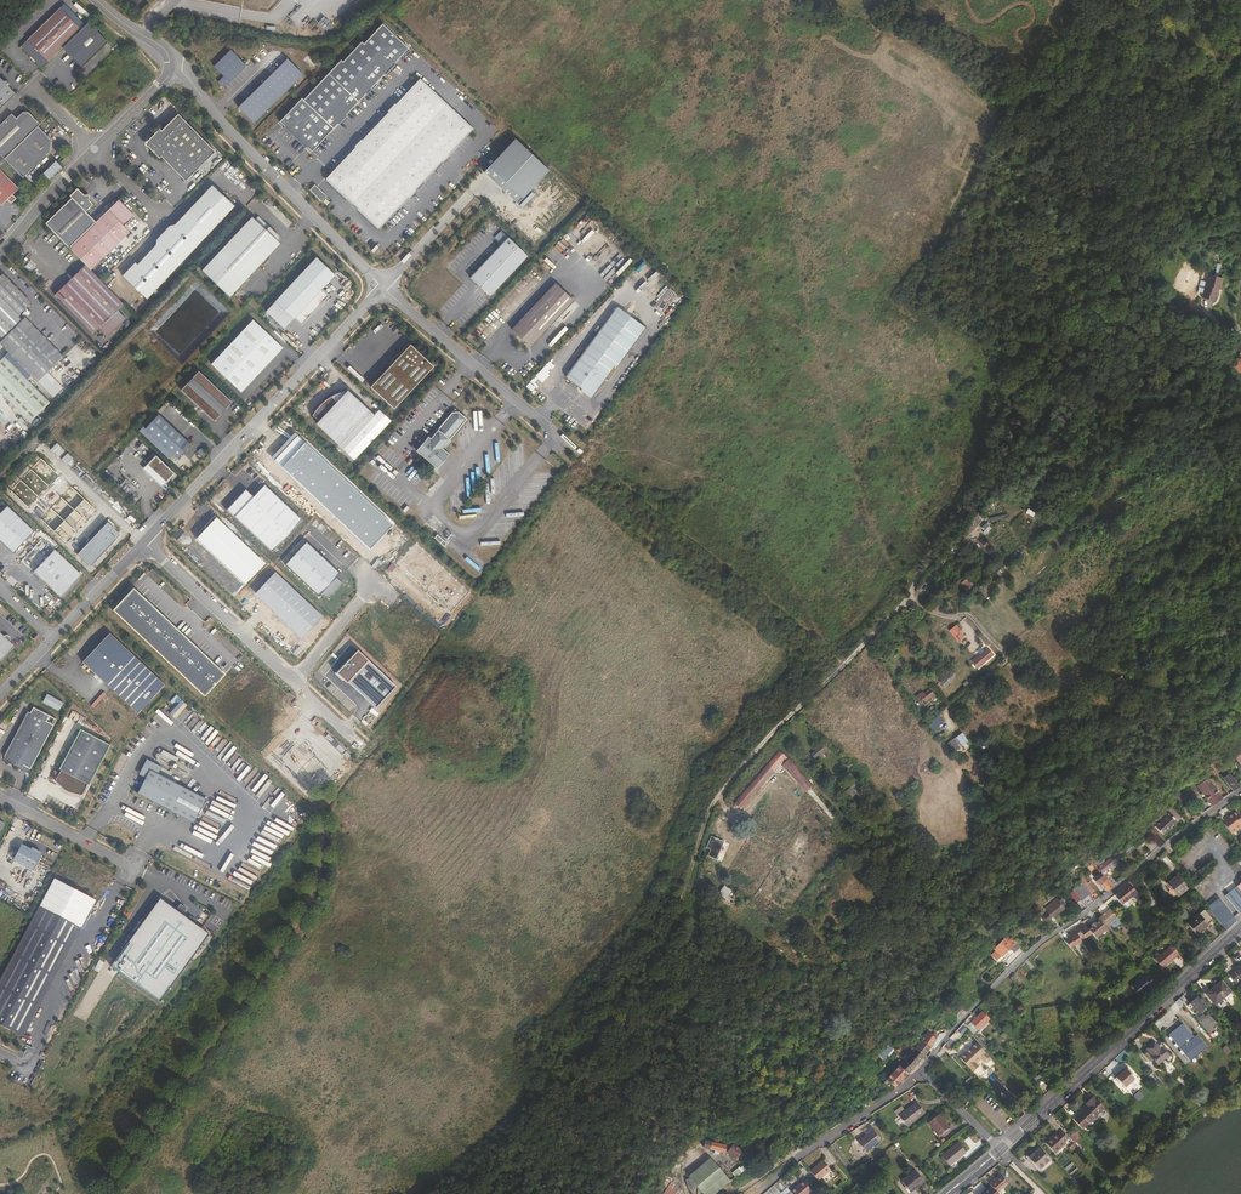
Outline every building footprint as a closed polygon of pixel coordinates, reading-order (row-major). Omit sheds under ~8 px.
[(62,48),(81,29),(60,8),(20,47),(41,68),(62,48)] [(82,68),(108,43),(88,22),(81,29),(62,48),(82,68)] [(300,98),(278,122),(310,152),(406,48),(380,24),(361,44),(359,42),(341,62),(339,60),(302,100),(300,98)] [(1225,44),(1233,47),(1236,40),(1240,42),(1240,40),(1228,35),(1225,44)] [(227,82),(227,83),(244,66),(229,51),(214,67),(223,78),(227,82)] [(252,124),(301,75),(286,60),(237,108),(252,124)] [(18,92),(12,86),(14,83),(10,79),(5,80),(0,74),(0,110),(18,92)] [(223,78),(218,83),(221,88),(227,82),(223,78)] [(378,228),(473,129),(419,78),(324,178),(378,228)] [(39,123),(29,112),(21,112),(16,118),(12,113),(0,124),(0,153),(5,158),(37,126),(39,123)] [(215,151),(177,114),(161,131),(159,129),(152,135),(153,141),(152,144),(148,149),(157,157),(159,155),(184,181),(215,151)] [(50,150),(50,139),(37,126),(5,158),(23,177),(50,150)] [(516,204),(547,171),(514,139),(483,173),(516,204)] [(62,164),(69,156),(66,153),(58,161),(62,164)] [(0,169),(0,204),(1,205),(7,199),(10,203),(16,198),(12,194),(19,188),(0,169)] [(234,204),(211,183),(205,190),(227,211),(234,204)] [(326,196),(313,185),(308,191),(320,202),(326,196)] [(68,247),(95,221),(85,211),(91,204),(87,200),(87,194),(81,194),(76,189),(69,196),(70,197),(45,223),(68,247)] [(192,249),(227,211),(205,190),(174,223),(168,224),(192,249)] [(90,268),(128,230),(123,225),(132,216),(132,212),(118,198),(95,221),(68,247),(90,268)] [(228,297),(279,243),(277,241),(278,239),(278,237),(277,235),(268,226),(264,230),(254,219),(251,216),(200,270),(228,297)] [(268,226),(257,216),(254,219),(264,230),(268,226)] [(192,249),(168,224),(168,229),(163,231),(161,237),(156,237),(156,243),(137,262),(135,260),(121,274),(146,298),(192,249)] [(489,297),(527,256),(500,231),(493,238),(500,244),(469,278),(489,297)] [(310,315),(327,296),(321,290),(335,275),(316,258),(265,312),(283,329),(299,312),(303,308),(310,315)] [(126,306),(84,264),(53,294),(92,333),(98,327),(106,336),(125,317),(120,312),(126,306)] [(3,272),(0,275),(0,297),(18,315),(31,302),(3,272)] [(1205,274),(1201,298),(1213,300),(1214,296),(1215,296),(1217,289),(1218,289),(1220,277),(1205,274)] [(529,347),(573,301),(554,282),(511,329),(529,347)] [(0,297),(0,336),(2,338),(22,319),(20,317),(18,315),(0,297)] [(600,357),(630,316),(616,306),(586,347),(600,357)] [(310,315),(303,308),(299,312),(306,319),(310,315)] [(25,316),(23,318),(21,316),(20,317),(22,319),(2,338),(0,341),(0,343),(37,381),(47,371),(63,355),(25,316)] [(613,366),(626,354),(624,353),(635,341),(633,339),(645,327),(630,316),(600,357),(586,347),(565,376),(582,388),(580,390),(588,396),(602,382),(613,366)] [(241,392),(282,348),(252,320),(211,365),(241,392)] [(393,409),(433,366),(409,344),(369,387),(393,409)] [(1240,375),(1240,344),(1230,357),(1238,364),(1233,369),(1240,375)] [(3,355),(0,358),(0,392),(28,419),(49,400),(3,355)] [(62,387),(47,371),(37,381),(53,397),(62,387)] [(230,401),(197,371),(180,390),(214,422),(222,412),(221,411),(230,401)] [(1127,388),(1116,397),(1119,401),(1130,392),(1127,388)] [(338,445),(370,411),(347,390),(346,391),(335,402),(333,399),(328,403),(326,400),(315,412),(321,418),(319,420),(315,423),(338,445)] [(335,402),(346,391),(338,392),(331,396),(325,400),(321,403),(315,410),(312,415),(319,420),(321,418),(315,412),(326,400),(328,403),(333,399),(335,402)] [(222,412),(232,402),(230,401),(221,411),(222,412)] [(343,449),(374,415),(370,411),(338,445),(343,449)] [(441,448),(466,419),(458,412),(451,413),(430,438),(428,436),(415,451),(428,461),(425,466),(429,469),(431,467),(432,469),(434,466),(437,469),(449,454),(441,448)] [(191,445),(159,414),(145,428),(177,459),(191,445)] [(174,473),(156,455),(147,465),(166,482),(174,473)] [(12,554),(33,530),(5,505),(0,511),(0,542),(12,554)] [(447,543),(436,535),(433,538),(443,547),(447,543)] [(60,598),(82,575),(55,550),(34,572),(60,598)] [(972,583),(967,577),(959,585),(964,590),(972,583)] [(963,637),(954,626),(948,631),(957,642),(963,637)] [(4,636),(0,633),(0,661),(14,646),(9,641),(10,640),(10,638),(8,635),(6,635),(4,636)] [(137,714),(165,685),(109,633),(82,662),(137,714)] [(975,658),(972,661),(977,667),(980,664),(979,663),(990,654),(987,650),(976,659),(975,658)] [(943,687),(955,678),(951,672),(939,681),(943,687)] [(922,694),(922,693),(915,699),(918,702),(922,699),(924,702),(932,695),(928,690),(922,694)] [(31,769),(54,725),(46,721),(49,715),(34,706),(31,712),(28,710),(23,719),(25,721),(10,748),(7,746),(4,752),(3,754),(4,756),(4,758),(6,759),(22,768),(24,765),(29,768),(31,769)] [(49,715),(46,721),(54,725),(57,719),(49,715)] [(932,722),(937,727),(943,720),(938,715),(932,722)] [(23,719),(7,746),(10,748),(25,721),(23,719)] [(89,786),(110,745),(80,730),(59,769),(61,770),(54,780),(63,789),(68,792),(81,795),(87,785),(89,786)] [(952,751),(968,743),(963,734),(947,742),(952,751)] [(810,756),(814,760),(824,751),(820,747),(810,756)] [(27,772),(29,768),(24,765),(22,768),(6,759),(5,761),(27,772)] [(161,767),(147,759),(139,774),(145,778),(150,769),(158,774),(161,767)] [(784,759),(780,764),(796,781),(807,793),(812,798),(815,795),(800,778),(800,777),(784,759)] [(775,768),(781,774),(784,771),(794,783),(796,781),(780,764),(775,768)] [(158,774),(150,769),(145,778),(137,794),(193,824),(206,800),(158,774)] [(775,775),(771,772),(765,778),(768,782),(775,775)] [(1239,788),(1229,774),(1222,779),(1233,792),(1239,788)] [(761,789),(768,782),(765,778),(757,785),(761,789)] [(1222,800),(1208,779),(1197,787),(1199,790),(1211,807),(1222,800)] [(761,789),(757,785),(746,796),(749,800),(761,789)] [(742,806),(749,800),(746,796),(739,803),(742,806)] [(225,818),(228,814),(224,812),(226,809),(213,800),(208,808),(225,818)] [(742,806),(739,803),(734,808),(737,811),(742,806)] [(1154,826),(1161,835),(1176,822),(1167,811),(1156,821),(1157,823),(1154,826)] [(1236,811),(1228,818),(1222,822),(1223,825),(1230,834),(1240,826),(1240,817),(1236,811)] [(1240,827),(1240,826),(1230,834),(1231,835),(1240,827)] [(1164,842),(1158,835),(1154,838),(1159,846),(1164,842)] [(711,848),(708,853),(719,857),(724,843),(710,838),(707,846),(711,848)] [(22,844),(13,859),(34,870),(42,855),(41,854),(31,849),(22,844)] [(719,857),(708,853),(707,858),(717,862),(719,857)] [(1104,860),(1096,864),(1101,874),(1110,867),(1111,869),(1119,863),(1115,858),(1106,863),(1104,860)] [(1088,874),(1086,871),(1079,878),(1082,882),(1078,885),(1079,887),(1072,892),(1071,891),(1067,894),(1080,911),(1089,904),(1094,900),(1088,894),(1096,887),(1090,880),(1091,878),(1088,874)] [(1103,874),(1095,880),(1100,885),(1106,891),(1110,887),(1112,884),(1106,878),(1106,877),(1103,874)] [(1109,875),(1106,877),(1106,878),(1112,884),(1113,885),(1116,882),(1109,875)] [(1177,875),(1167,883),(1170,887),(1168,889),(1170,890),(1169,891),(1173,897),(1176,895),(1177,896),(1187,889),(1177,875)] [(53,879),(39,906),(81,928),(95,901),(53,879)] [(1125,886),(1114,894),(1121,904),(1137,892),(1131,885),(1133,883),(1130,880),(1124,884),(1123,885),(1125,886)] [(1225,897),(1238,913),(1240,910),(1240,883),(1225,897)] [(724,886),(719,893),(726,898),(731,890),(724,886)] [(1047,912),(1040,918),(1044,923),(1062,909),(1060,906),(1062,904),(1059,899),(1057,901),(1056,898),(1044,908),(1047,912)] [(161,902),(113,968),(161,1002),(208,935),(161,902)] [(1222,902),(1209,910),(1225,932),(1232,926),(1236,922),(1222,902)] [(1163,904),(1155,910),(1160,917),(1169,911),(1163,904)] [(0,980),(0,1023),(24,1035),(81,928),(39,906),(0,980)] [(1205,909),(1188,922),(1197,934),(1209,924),(1208,923),(1212,919),(1205,909)] [(1064,929),(1058,933),(1071,947),(1092,933),(1084,923),(1068,934),(1064,929)] [(1036,930),(1042,937),(1048,933),(1041,930),(1039,927),(1036,930)] [(1023,953),(1009,935),(994,948),(996,950),(993,952),(994,953),(992,954),(996,959),(1000,955),(1001,956),(1010,947),(1013,950),(1007,955),(1008,956),(1009,956),(1010,957),(1005,960),(1005,963),(1009,967),(1023,953)] [(1173,946),(1156,959),(1164,969),(1180,955),(1173,946)] [(1229,976),(1235,984),(1240,979),(1240,968),(1229,976)] [(1143,976),(1132,985),(1140,994),(1148,988),(1147,987),(1150,984),(1151,986),(1154,983),(1148,976),(1145,978),(1143,976)] [(1220,982),(1206,994),(1215,1004),(1229,991),(1220,982)] [(1195,999),(1190,1003),(1195,1009),(1199,1013),(1208,1005),(1198,994),(1193,997),(1195,999)] [(987,998),(979,1005),(982,1009),(990,1001),(987,998)] [(989,1019),(982,1011),(971,1022),(978,1030),(989,1019)] [(1202,1016),(1197,1020),(1205,1029),(1210,1024),(1209,1023),(1212,1020),(1208,1015),(1204,1018),(1202,1016)] [(1184,1024),(1169,1035),(1190,1061),(1209,1047),(1198,1034),(1194,1037),(1184,1024)] [(930,1031),(923,1039),(933,1048),(936,1045),(946,1033),(945,1032),(941,1033),(939,1036),(936,1033),(934,1035),(930,1031)] [(933,1048),(923,1039),(920,1036),(916,1039),(919,1042),(917,1045),(916,1046),(924,1054),(927,1057),(930,1052),(933,1048)] [(885,1043),(876,1052),(882,1058),(886,1054),(888,1055),(893,1050),(885,1043)] [(924,1054),(916,1046),(917,1045),(914,1043),(906,1053),(908,1055),(904,1060),(899,1065),(907,1073),(924,1054)] [(976,1043),(959,1057),(972,1072),(978,1067),(976,1064),(981,1060),(983,1063),(987,1063),(990,1061),(989,1057),(976,1043)] [(1155,1043),(1148,1049),(1154,1056),(1153,1058),(1158,1064),(1168,1056),(1162,1049),(1164,1048),(1162,1044),(1158,1047),(1155,1043)] [(907,1073),(899,1065),(882,1083),(890,1091),(902,1078),(907,1073)] [(1127,1068),(1121,1073),(1130,1083),(1134,1079),(1130,1074),(1132,1073),(1127,1068)] [(1130,1083),(1121,1073),(1116,1078),(1120,1083),(1121,1082),(1125,1087),(1130,1083)] [(1093,1096),(1086,1103),(1088,1106),(1075,1117),(1083,1126),(1103,1108),(1093,1096)] [(914,1102),(897,1115),(905,1126),(922,1113),(914,1102)] [(936,1115),(927,1122),(937,1135),(947,1128),(936,1115)] [(867,1125),(860,1130),(864,1136),(856,1142),(864,1152),(879,1139),(867,1125)] [(1056,1131),(1045,1141),(1054,1151),(1065,1141),(1064,1140),(1068,1136),(1061,1129),(1058,1132),(1056,1131)] [(727,1144),(710,1140),(709,1147),(724,1151),(724,1147),(726,1147),(727,1144)] [(956,1143),(941,1156),(949,1166),(965,1153),(956,1143)] [(734,1144),(727,1151),(734,1157),(740,1150),(734,1144)] [(1038,1146),(1028,1155),(1039,1167),(1049,1158),(1038,1146)] [(689,1174),(704,1193),(710,1193),(729,1179),(709,1155),(689,1174)] [(822,1160),(809,1171),(817,1180),(830,1169),(822,1160)] [(914,1170),(901,1181),(909,1191),(922,1181),(914,1170)] [(988,1190),(992,1193),(998,1193),(997,1193),(1007,1184),(999,1175),(989,1184),(991,1187),(988,1190)] [(790,1191),(792,1193),(807,1193),(810,1191),(801,1180),(795,1186),(796,1186),(790,1191)] [(679,1188),(669,1182),(663,1193),(675,1193),(679,1188)]
